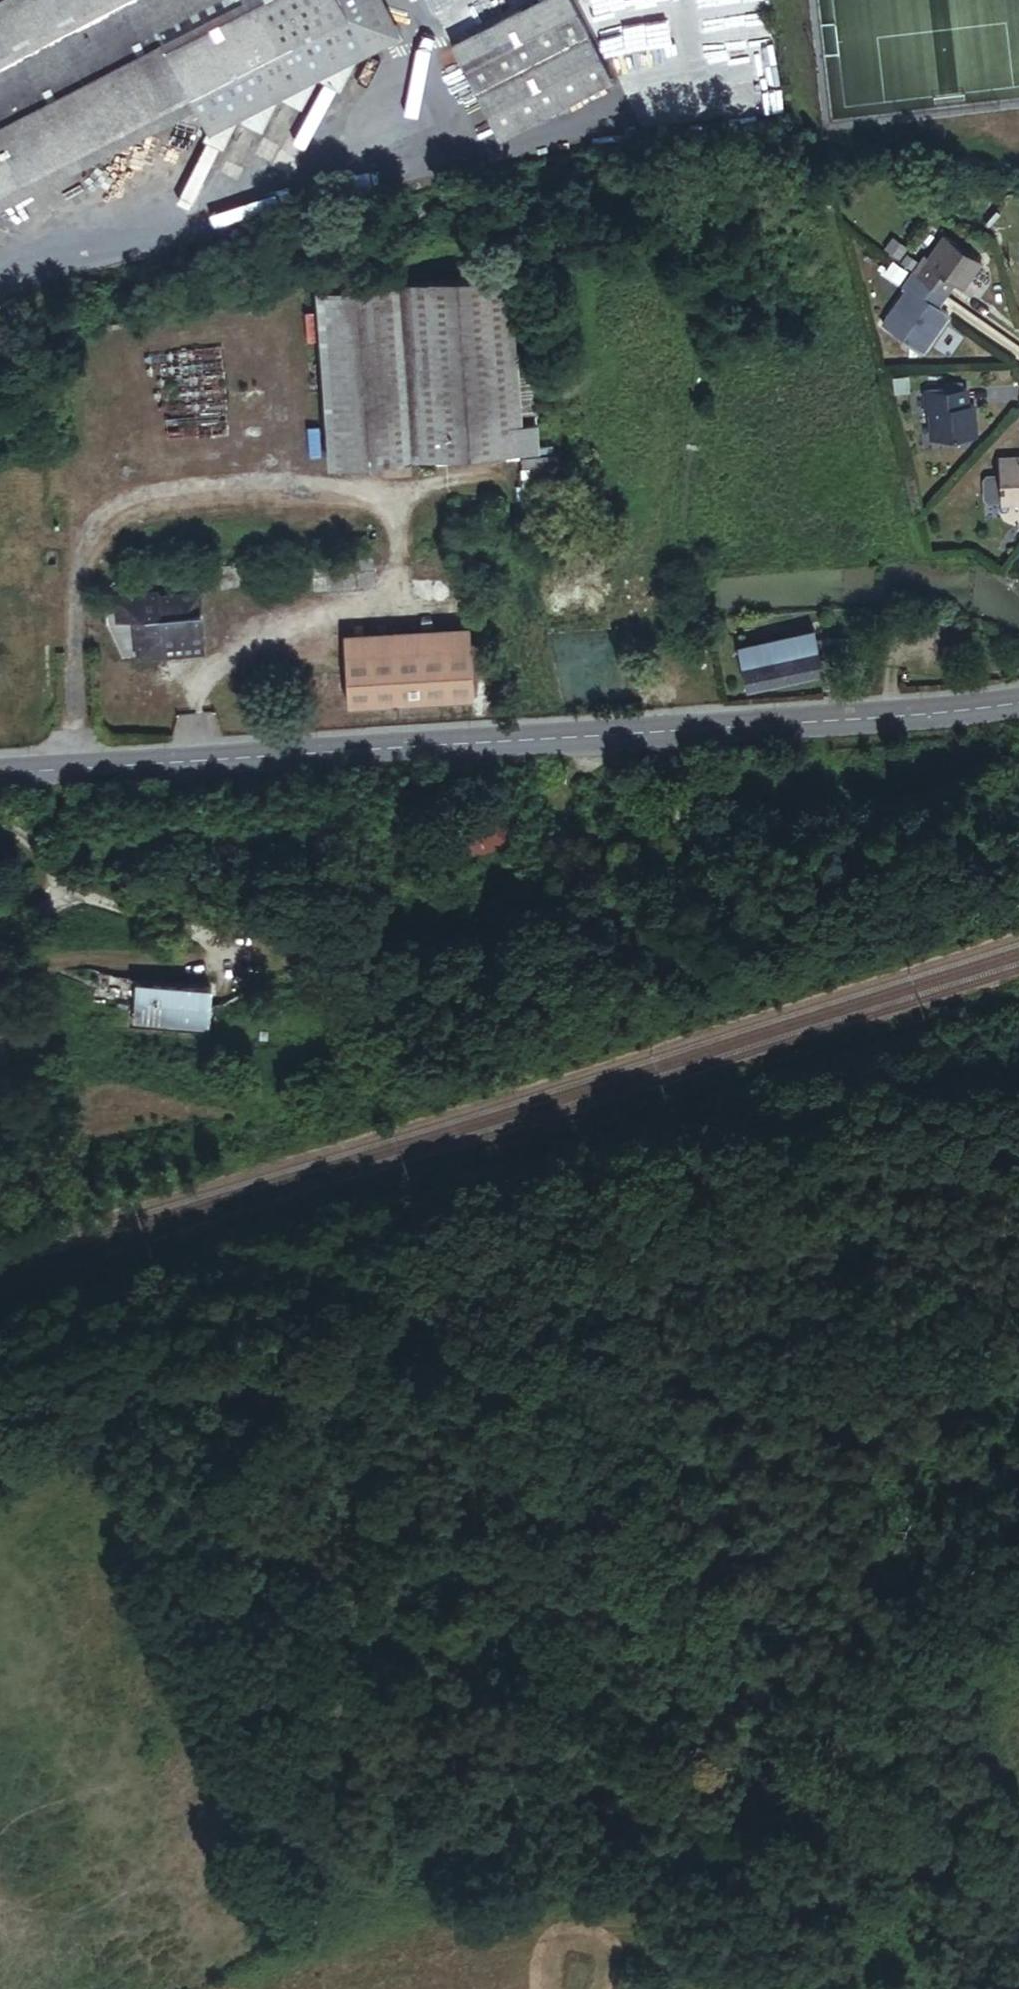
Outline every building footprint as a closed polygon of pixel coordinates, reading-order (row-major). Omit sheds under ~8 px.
[(190,108),(202,131),(391,31),(374,0),(0,0),(0,208),(190,108)] [(498,137),(609,75),(577,17),(590,10),(584,0),(570,0),(568,1),(568,0),(541,0),(450,50),(498,137)] [(335,87),(324,81),(295,140),(306,145),(335,87)] [(919,268),(946,286),(953,274),(960,278),(967,284),(986,256),(949,231),(934,254),(930,251),(919,268)] [(911,286),(887,322),(926,349),(953,309),(943,303),(937,299),(946,286),(919,268),(908,284),(911,286)] [(508,270),(313,275),(318,452),(538,446),(536,370),(511,371),(508,270)] [(952,290),(960,278),(953,274),(946,286),(952,290)] [(943,303),(952,290),(946,286),(937,299),(943,303)] [(972,382),(971,376),(933,379),(933,383),(933,385),(968,383),(972,382)] [(979,398),(978,382),(972,382),(968,383),(969,399),(979,398)] [(968,383),(933,385),(933,383),(922,384),(924,407),(937,406),(939,435),(988,431),(986,398),(979,398),(969,399),(968,383)] [(552,451),(515,452),(516,495),(553,494),(552,451)] [(1007,454),(1008,470),(996,471),(993,476),(994,494),(997,498),(1011,497),(1011,498),(1018,497),(1018,453),(1007,454)] [(150,596),(103,601),(106,630),(126,628),(130,665),(154,663),(152,646),(196,642),(191,598),(151,602),(150,596)] [(696,700),(815,671),(806,630),(786,636),(783,627),(771,630),(773,639),(660,669),(671,708),(698,706),(696,700)] [(337,638),(339,661),(466,653),(465,629),(337,638)] [(152,646),(154,663),(198,658),(196,642),(152,646)] [(466,653),(339,661),(342,710),(469,702),(466,653)] [(474,852),(468,822),(407,837),(412,866),(474,852)] [(209,1030),(212,986),(135,981),(132,1025),(209,1030)]
